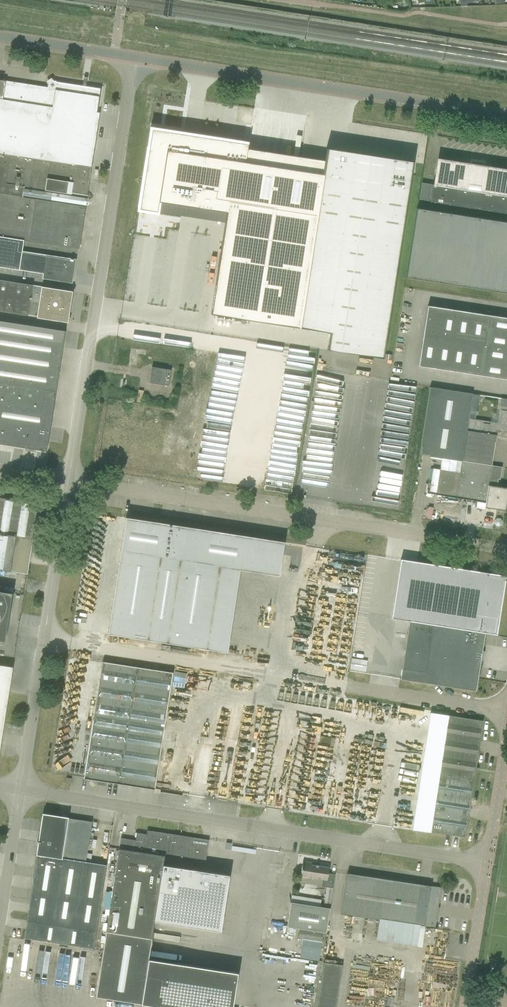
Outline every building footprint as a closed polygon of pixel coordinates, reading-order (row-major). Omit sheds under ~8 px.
[(79,249),(92,165),(94,165),(98,162),(95,159),(93,158),(99,121),(101,122),(104,119),(102,115),(96,114),(100,89),(54,81),(53,80),(47,84),(48,86),(48,87),(34,85),(34,87),(29,87),(29,85),(13,82),(12,84),(5,83),(6,81),(0,80),(0,236),(79,249)] [(152,130),(140,209),(157,212),(159,202),(227,213),(225,223),(211,314),(330,333),(328,350),(383,358),(413,162),(347,152),(326,148),(324,160),(305,157),(245,148),(246,144),(214,139),(152,130)] [(506,214),(506,171),(439,160),(435,186),(432,185),(429,201),(476,209),(506,214)] [(417,209),(406,278),(506,293),(506,222),(417,209)] [(43,273),(42,279),(72,283),(76,259),(22,251),(24,240),(0,237),(0,267),(43,273)] [(67,321),(71,291),(0,281),(0,311),(67,321)] [(423,336),(438,338),(443,308),(428,306),(423,336)] [(438,338),(453,341),(458,310),(443,308),(438,338)] [(453,341),(468,343),(473,313),(458,310),(453,341)] [(468,343),(483,345),(485,330),(487,315),(473,313),(468,343)] [(506,334),(506,318),(487,315),(485,330),(506,334)] [(46,451),(64,331),(0,321),(0,444),(46,451)] [(506,349),(506,334),(485,330),(483,345),(506,349)] [(418,366),(434,368),(438,338),(423,336),(418,366)] [(434,368),(449,371),(453,341),(438,338),(434,368)] [(449,371),(463,373),(468,343),(453,341),(449,371)] [(478,375),(481,360),(483,345),(468,343),(463,373),(478,375)] [(506,364),(506,349),(483,345),(481,360),(506,364)] [(506,380),(506,364),(481,360),(478,375),(506,380)] [(326,361),(314,439),(364,447),(376,368),(326,361)] [(149,383),(169,386),(171,370),(152,367),(149,383)] [(374,387),(359,487),(397,493),(412,393),(374,387)] [(419,455),(461,461),(491,466),(497,431),(506,433),(506,407),(499,406),(496,423),(468,419),(472,394),(429,387),(419,455)] [(429,493),(436,494),(486,502),(485,508),(506,511),(506,501),(506,488),(500,487),(500,488),(497,487),(497,484),(497,482),(492,481),(494,466),(491,466),(461,461),(459,472),(440,469),(439,469),(433,468),(429,493)] [(10,571),(12,564),(16,537),(33,539),(38,504),(0,498),(0,570),(10,571)] [(126,518),(108,634),(112,634),(141,639),(143,639),(188,646),(194,647),(201,648),(207,649),(219,566),(279,575),(284,542),(229,533),(224,532),(198,529),(191,528),(130,518),(127,518),(126,518)] [(401,560),(391,618),(409,621),(400,679),(476,691),(478,677),(479,667),(480,661),(482,651),(483,645),(485,633),(496,635),(497,635),(506,576),(474,571),(465,569),(435,565),(412,561),(401,559),(401,560)] [(4,643),(12,593),(0,591),(0,642),(4,643)] [(99,662),(84,778),(155,787),(170,671),(99,662)] [(13,667),(0,665),(0,748),(13,667)] [(430,832),(465,837),(483,721),(447,715),(439,773),(430,832)] [(24,938),(94,948),(106,865),(85,862),(90,832),(92,822),(43,814),(24,938)] [(238,973),(149,959),(152,939),(155,921),(220,931),(229,875),(163,865),(165,857),(171,858),(171,863),(190,866),(190,860),(205,862),(209,839),(201,838),(198,838),(178,835),(175,835),(152,831),(152,835),(137,833),(136,840),(121,838),(119,849),(118,859),(106,932),(96,996),(142,1004),(164,1006),(232,1006),(238,973)] [(301,871),(301,876),(323,879),(327,880),(328,873),(329,867),(312,864),(312,862),(303,861),(301,871)] [(341,914),(435,928),(441,887),(347,873),(341,914)] [(327,887),(324,907),(330,908),(333,888),(327,887)] [(291,902),(287,927),(300,929),(323,932),(326,933),(330,908),(324,907),(291,902)] [(342,965),(324,962),(317,1006),(336,1006),(342,965)]
